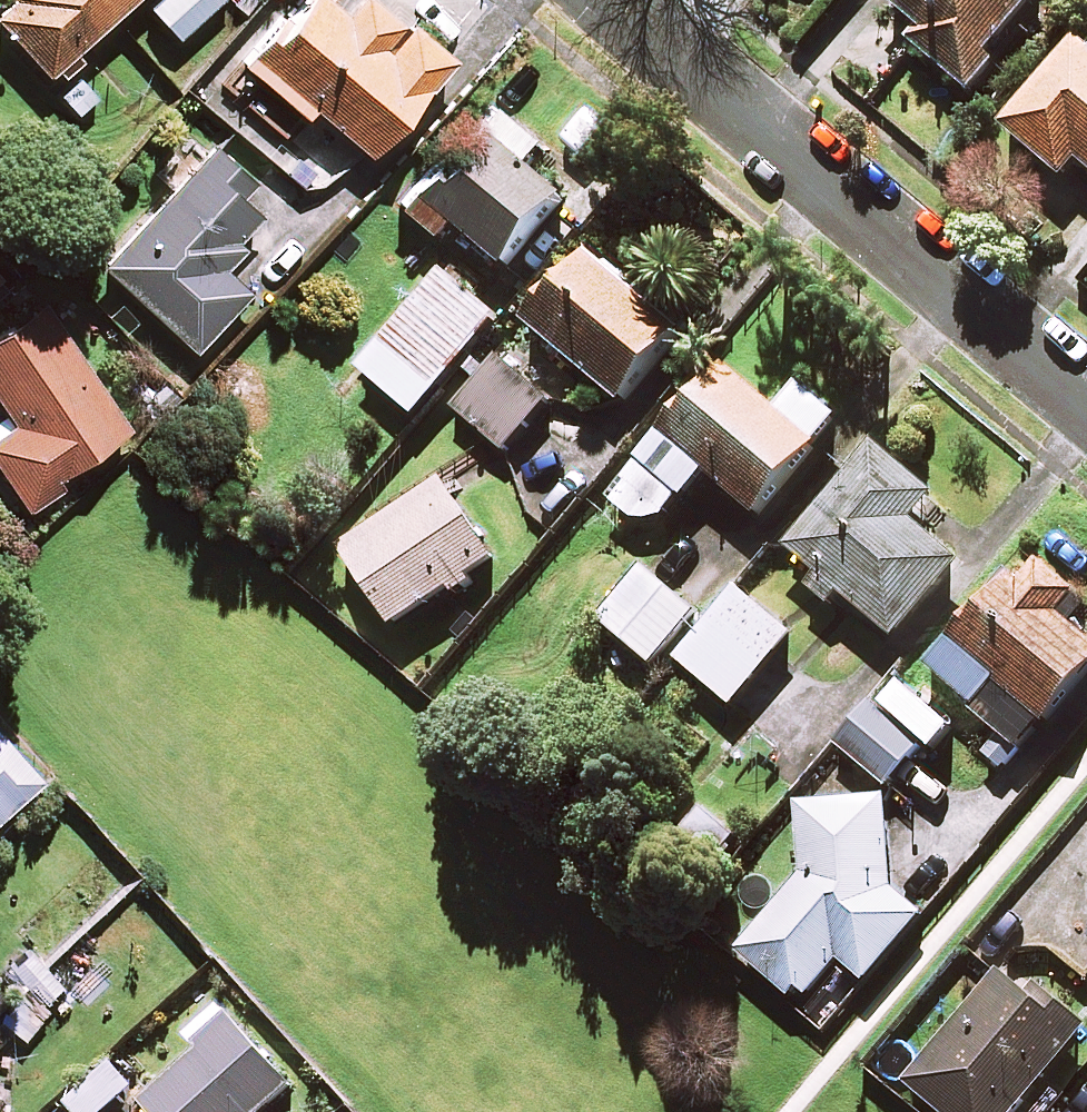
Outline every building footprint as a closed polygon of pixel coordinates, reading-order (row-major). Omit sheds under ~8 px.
[(50,65),(57,74),(76,57),(69,48),(123,0),(0,0),(0,23),(43,71),(50,65)] [(146,4),(174,36),(214,0),(151,0),(146,4)] [(238,60),(282,97),(300,113),(308,104),(364,152),(442,61),(370,0),(290,0),(238,60)] [(969,91),(996,59),(987,52),(1030,0),(887,0),(922,30),(911,43),(969,91)] [(1077,37),(1000,126),(1061,178),(1076,160),(1086,170),(1086,45),(1077,37)] [(542,150),(484,99),(395,201),(441,241),(454,225),(503,268),(562,200),(526,168),(542,150)] [(249,179),(210,144),(100,264),(192,348),(245,290),(213,261),(256,214),(235,195),(249,179)] [(524,322),(553,347),(547,355),(562,368),(568,359),(619,402),(678,333),(583,253),(524,322)] [(496,320),(443,273),(359,368),(413,415),(496,320)] [(25,507),(63,481),(56,471),(123,426),(36,299),(0,323),(0,401),(14,421),(0,431),(0,470),(25,507)] [(461,370),(475,383),(453,408),(503,451),(546,401),(496,358),(492,363),(478,351),(461,370)] [(776,412),(720,365),(612,492),(653,528),(703,470),(754,514),(836,419),(798,387),(776,412)] [(829,609),(841,595),(890,638),(957,562),(909,521),(932,495),(874,444),(785,546),(818,574),(805,589),(829,609)] [(393,626),(446,590),(452,599),(474,585),(468,575),(493,558),(441,482),(341,550),(393,626)] [(999,731),(976,757),(994,773),(1029,735),(1086,671),(1086,641),(1056,613),(1074,593),(1038,560),(1019,582),(1006,570),(923,661),(999,731)] [(693,612),(641,570),(600,622),(652,663),(693,612)] [(789,634),(734,589),(676,660),(731,705),(789,634)] [(920,747),(870,703),(834,742),(884,787),(920,747)] [(0,736),(0,807),(35,775),(0,736)] [(787,892),(736,950),(798,1004),(838,958),(863,980),(920,915),(889,888),(887,798),(794,800),(796,882),(787,892)] [(743,839),(699,804),(665,847),(709,882),(743,839)] [(48,963),(30,944),(6,967),(24,987),(40,1004),(65,982),(48,963)] [(999,969),(905,1083),(940,1111),(1014,1111),(1078,1035),(999,969)] [(196,1054),(143,1100),(154,1111),(264,1111),(292,1088),(268,1061),(220,1008),(184,1040),(196,1054)] [(112,1064),(67,1104),(74,1111),(106,1111),(133,1088),(112,1064)]
